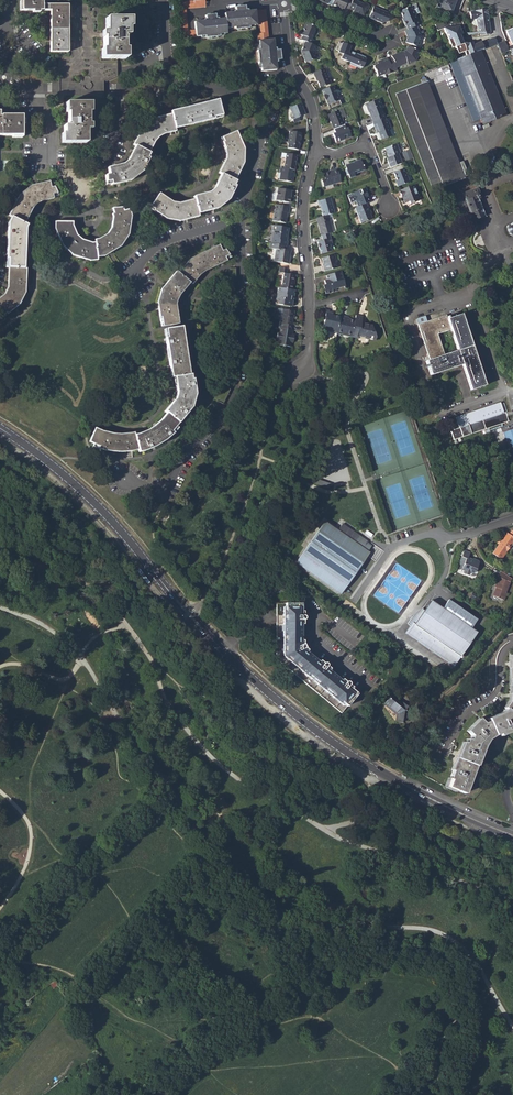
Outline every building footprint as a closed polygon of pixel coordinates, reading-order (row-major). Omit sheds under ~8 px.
[(50,52),(68,53),(68,4),(43,4),(42,0),(21,0),(20,0),(19,10),(32,10),(32,12),(39,12),(39,10),(51,10),(50,52)] [(180,37),(188,37),(187,30),(185,7),(204,5),(204,0),(177,0),(180,37)] [(349,10),(353,1),(351,0),(334,0),(332,5),(339,8),(339,9),(344,11),(345,8),(349,10)] [(353,1),(349,10),(349,11),(354,13),(353,14),(364,18),(366,13),(367,13),(369,8),(368,5),(365,3),(362,4),(357,2),(356,0),(353,0),(353,1)] [(436,7),(451,13),(455,1),(452,0),(438,0),(436,7)] [(194,21),(195,29),(195,35),(204,34),(205,37),(218,36),(218,33),(225,33),(225,28),(234,27),(234,29),(248,28),(248,26),(260,25),(267,25),(266,10),(243,12),(243,7),(233,8),(234,12),(224,13),(224,19),(214,20),(214,14),(204,15),(205,20),(194,21)] [(387,12),(374,7),(369,18),(383,24),(393,19),(395,14),(388,11),(387,12)] [(406,26),(408,30),(417,27),(421,25),(419,21),(417,22),(415,20),(411,7),(402,11),(401,13),(403,19),(402,19),(405,26),(406,26)] [(487,10),(469,12),(470,20),(471,20),(476,20),(487,18),(487,10)] [(489,34),(487,18),(476,20),(477,25),(478,34),(480,34),(481,36),(489,34)] [(312,39),(317,27),(306,23),(303,29),(304,30),(302,36),(303,36),(302,40),(305,41),(312,44),(314,40),(312,39)] [(452,38),(455,47),(465,43),(462,34),(463,33),(460,25),(445,28),(449,39),(452,38)] [(105,57),(105,66),(129,66),(129,57),(127,57),(127,45),(126,45),(126,44),(131,44),(131,36),(133,36),(133,26),(109,26),(109,39),(107,40),(107,57),(105,57)] [(418,30),(417,27),(408,30),(405,32),(407,37),(405,42),(417,47),(420,42),(418,41),(420,37),(424,35),(421,29),(418,30)] [(276,61),(280,61),(279,51),(275,51),(274,40),(268,40),(267,33),(261,34),(257,34),(257,41),(258,41),(259,51),(257,51),(258,64),(260,64),(261,71),(277,70),(276,61)] [(467,56),(479,51),(497,44),(494,38),(481,43),(481,42),(473,45),(472,42),(467,44),(467,42),(465,43),(455,47),(458,54),(465,52),(467,56)] [(315,52),(317,46),(312,44),(305,41),(301,52),(306,63),(318,58),(315,52)] [(511,45),(506,48),(504,42),(497,44),(501,54),(509,51),(512,49),(512,45),(511,45)] [(340,59),(351,63),(350,65),(361,69),(368,61),(366,60),(367,58),(355,53),(354,54),(350,52),(351,48),(343,43),(343,44),(339,43),(337,50),(340,52),(339,53),(342,55),(341,57),(340,59)] [(408,47),(406,50),(405,53),(404,53),(403,51),(399,53),(403,64),(408,62),(408,63),(416,60),(420,51),(408,47)] [(505,115),(479,51),(467,56),(449,63),(472,122),(480,119),(483,124),(505,115)] [(393,58),(396,67),(403,64),(399,53),(392,56),(393,58)] [(388,74),(398,70),(396,67),(393,58),(388,60),(387,58),(380,61),(381,63),(378,64),(375,65),(375,67),(377,72),(378,71),(380,76),(387,73),(388,74)] [(331,83),(325,68),(314,73),(316,79),(317,78),(320,87),(324,85),(325,86),(331,83)] [(395,94),(433,191),(464,179),(426,82),(395,94)] [(323,90),(330,109),(341,105),(334,86),(323,90)] [(370,118),(372,122),(385,117),(381,107),(379,107),(378,105),(380,104),(378,98),(368,102),(369,103),(368,105),(365,106),(368,112),(369,112),(370,115),(371,115),(372,117),(370,118)] [(106,175),(105,185),(111,184),(111,185),(130,181),(142,172),(151,154),(148,153),(154,142),(157,137),(163,134),(175,132),(174,129),(221,118),(217,100),(170,112),(170,114),(152,119),(141,128),(132,145),(135,146),(127,160),(122,164),(107,168),(108,174),(106,175)] [(62,133),(62,143),(86,142),(86,130),(88,129),(88,112),(90,112),(90,102),(66,103),(66,112),(68,112),(67,124),(69,124),(69,125),(64,125),(64,133),(62,133)] [(290,108),(294,119),(305,115),(301,104),(290,108)] [(327,114),(333,128),(344,124),(338,109),(327,114)] [(22,137),(22,116),(1,116),(0,116),(0,137),(22,137)] [(386,121),(385,117),(372,122),(376,133),(378,132),(381,139),(391,135),(389,128),(390,127),(387,120),(386,121)] [(346,127),(344,124),(333,128),(334,132),(332,133),(336,142),(351,136),(348,127),(346,127)] [(289,131),(287,144),(299,146),(301,132),(289,131)] [(159,193),(149,208),(165,219),(179,222),(198,217),(198,214),(217,209),(228,200),(237,182),(234,181),(243,163),(243,149),(235,132),(219,139),(224,150),(225,156),(225,159),(218,173),(220,174),(214,188),(208,193),(193,196),(194,199),(179,203),(172,202),(159,193)] [(387,158),(390,167),(402,163),(399,154),(400,153),(397,143),(385,148),(389,157),(387,158)] [(402,150),(405,160),(411,158),(409,148),(402,150)] [(285,153),(283,168),(294,170),(296,155),(285,153)] [(345,165),(350,178),(355,176),(354,174),(365,170),(361,160),(345,165)] [(292,182),(294,170),(283,168),(279,167),(279,172),(280,172),(278,180),(292,182)] [(332,169),(332,170),(324,172),(325,177),(321,178),(323,184),(340,179),(337,168),(332,169)] [(395,181),(398,187),(409,182),(404,168),(394,172),(397,180),(395,181)] [(32,208),(36,204),(42,201),(53,198),(52,194),(57,193),(54,187),(50,188),(49,182),(30,186),(19,195),(9,215),(12,217),(24,223),(32,208)] [(290,200),(292,186),(277,183),(276,190),(275,197),(290,200)] [(419,200),(414,185),(398,191),(400,196),(402,195),(403,197),(401,198),(404,203),(408,202),(409,204),(419,200)] [(356,202),(358,206),(366,203),(371,201),(369,195),(368,196),(367,193),(368,193),(366,188),(361,190),(358,191),(353,193),(353,194),(351,195),(351,194),(347,195),(350,204),(356,202)] [(321,209),(323,216),(328,215),(334,213),(330,197),(317,201),(318,206),(321,205),(322,209),(321,209)] [(368,207),(366,203),(358,206),(355,208),(361,223),(372,219),(369,212),(370,211),(369,207),(368,207)] [(288,213),(289,207),(274,205),(272,222),(285,224),(286,213),(288,213)] [(72,222),(55,222),(54,229),(62,246),(72,256),(90,261),(97,260),(97,257),(104,257),(120,247),(128,235),(131,217),(129,210),(123,211),(122,208),(112,209),(113,214),(111,214),(112,218),(111,228),(107,234),(97,239),(95,240),(94,243),(91,243),(81,240),(77,235),(72,225),(72,222)] [(317,218),(321,235),(330,233),(332,232),(328,215),(323,216),(317,218)] [(24,268),(26,228),(28,225),(24,223),(12,217),(8,224),(6,267),(9,268),(24,268)] [(275,232),(273,244),(287,246),(287,241),(286,240),(286,237),(287,237),(289,228),(274,226),(273,232),(275,232)] [(317,242),(321,254),(332,251),(330,243),(332,243),(330,233),(321,235),(322,240),(317,242)] [(286,250),(287,246),(273,244),(270,243),(269,249),(276,250),(274,262),(289,264),(291,251),(286,250)] [(157,303),(161,327),(178,324),(175,305),(179,296),(190,283),(192,285),(200,275),(205,272),(226,261),(226,260),(230,258),(225,250),(222,251),(219,245),(191,258),(178,273),(176,272),(161,289),(157,303)] [(322,265),(324,272),(337,268),(335,262),(336,260),(335,255),(322,258),(324,264),(322,265)] [(283,274),(281,289),(292,290),(292,286),(294,275),(287,274),(288,268),(279,267),(279,273),(283,274)] [(26,268),(24,268),(9,268),(8,288),(5,294),(0,298),(0,313),(2,316),(6,313),(8,314),(19,305),(25,293),(26,268)] [(345,288),(341,272),(326,276),(328,281),(324,282),(325,285),(323,286),(326,294),(336,292),(336,291),(345,288)] [(292,307),(293,301),(291,301),(291,297),(294,297),(295,291),(292,290),(281,289),(278,288),(276,302),(278,302),(278,305),(292,307)] [(280,320),(279,329),(280,329),(291,331),(293,319),(294,319),(295,312),(278,309),(276,319),(280,320)] [(328,333),(336,335),(337,332),(340,317),(332,316),(333,314),(326,313),(323,327),(329,328),(328,333)] [(430,375),(462,365),(470,390),(485,385),(461,314),(447,319),(445,315),(417,324),(429,359),(425,361),(430,375)] [(342,335),(351,337),(354,321),(346,320),(346,318),(340,316),(340,317),(337,332),(342,333),(342,335)] [(363,319),(355,317),(354,321),(351,337),(350,340),(358,341),(358,340),(358,339),(365,340),(365,341),(375,344),(376,340),(372,327),(364,325),(365,323),(362,323),(363,319)] [(228,335),(227,350),(234,351),(235,339),(236,325),(228,325),(228,335)] [(102,431),(95,428),(89,442),(93,444),(92,447),(98,449),(108,451),(120,452),(131,452),(138,450),(139,453),(144,451),(153,448),(164,441),(173,434),(177,428),(175,427),(191,408),(195,394),(191,375),(189,375),(182,327),(164,330),(171,378),(174,378),(176,393),(174,400),(164,412),(166,414),(161,420),(153,426),(147,430),(138,434),(134,435),(134,433),(130,434),(121,434),(113,434),(102,431)] [(293,335),(293,331),(291,331),(280,329),(280,333),(278,333),(276,342),(278,342),(278,346),(283,347),(283,348),(284,348),(285,347),(290,348),(291,344),(293,344),(294,335),(293,335)] [(226,362),(225,372),(232,373),(233,362),(226,362)] [(231,379),(224,378),(222,389),(216,401),(222,404),(229,390),(231,379)] [(462,437),(510,421),(508,416),(507,412),(504,413),(500,404),(500,403),(455,418),(462,437)] [(512,451),(512,428),(503,432),(510,452),(512,451)] [(330,486),(318,481),(318,483),(316,482),(315,485),(328,491),(330,486)] [(337,530),(324,521),(295,563),(341,594),(369,552),(354,542),(351,540),(356,533),(342,523),(337,530)] [(507,533),(501,541),(499,544),(492,554),(500,560),(505,553),(508,554),(512,547),(511,545),(512,542),(512,531),(511,530),(508,535),(507,533)] [(475,573),(480,563),(479,562),(473,559),(472,560),(468,558),(470,553),(464,550),(457,569),(464,571),(463,573),(468,576),(470,573),(473,574),(475,573)] [(508,582),(511,579),(500,571),(496,577),(498,578),(494,588),(496,589),(495,591),(494,590),(492,596),(503,600),(506,593),(504,593),(508,582)] [(412,623),(405,633),(453,666),(459,658),(460,659),(462,656),(461,655),(476,633),(470,629),(476,620),(462,610),(461,608),(459,607),(456,606),(447,600),(441,609),(430,601),(414,624),(412,623)] [(305,619),(304,618),(302,618),(302,613),(302,604),(277,604),(275,660),(341,713),(357,694),(351,689),(348,687),(349,685),(349,683),(347,682),(345,682),(344,683),(341,681),(329,671),(325,668),(327,667),(326,664),(325,663),(323,663),(321,665),(318,662),(306,652),(303,650),(305,648),(303,645),(301,647),(301,643),(302,626),(302,622),(303,622),(305,620),(305,619)] [(448,787),(465,794),(471,779),(483,749),(488,740),(494,736),(498,734),(499,736),(512,730),(512,725),(512,722),(512,721),(512,655),(511,655),(511,693),(510,699),(508,703),(506,708),(502,712),(487,718),(488,721),(483,723),(478,718),(466,731),(471,736),(469,740),(467,739),(466,743),(463,742),(451,770),(453,771),(450,779),(451,779),(448,787)] [(397,714),(396,720),(403,721),(404,714),(409,708),(403,703),(402,704),(394,697),(395,696),(392,694),(385,703),(397,714)] [(342,726),(337,732),(341,735),(346,729),(342,726)]
